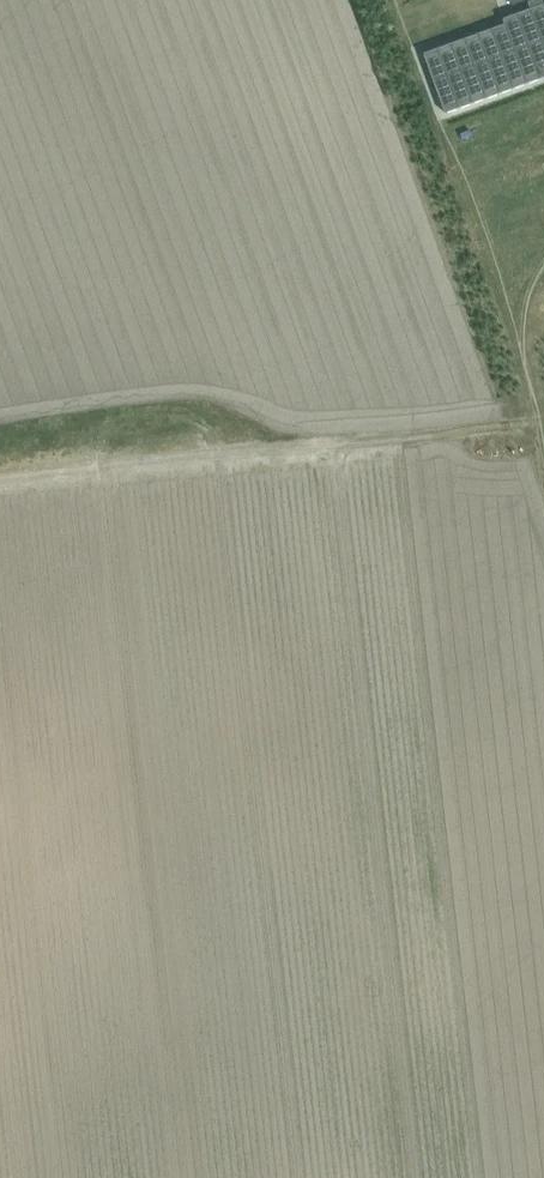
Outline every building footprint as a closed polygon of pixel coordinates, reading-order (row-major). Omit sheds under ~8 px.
[(502,17),(504,23),(423,52),(445,113),(543,76),(543,2),(502,17)]
